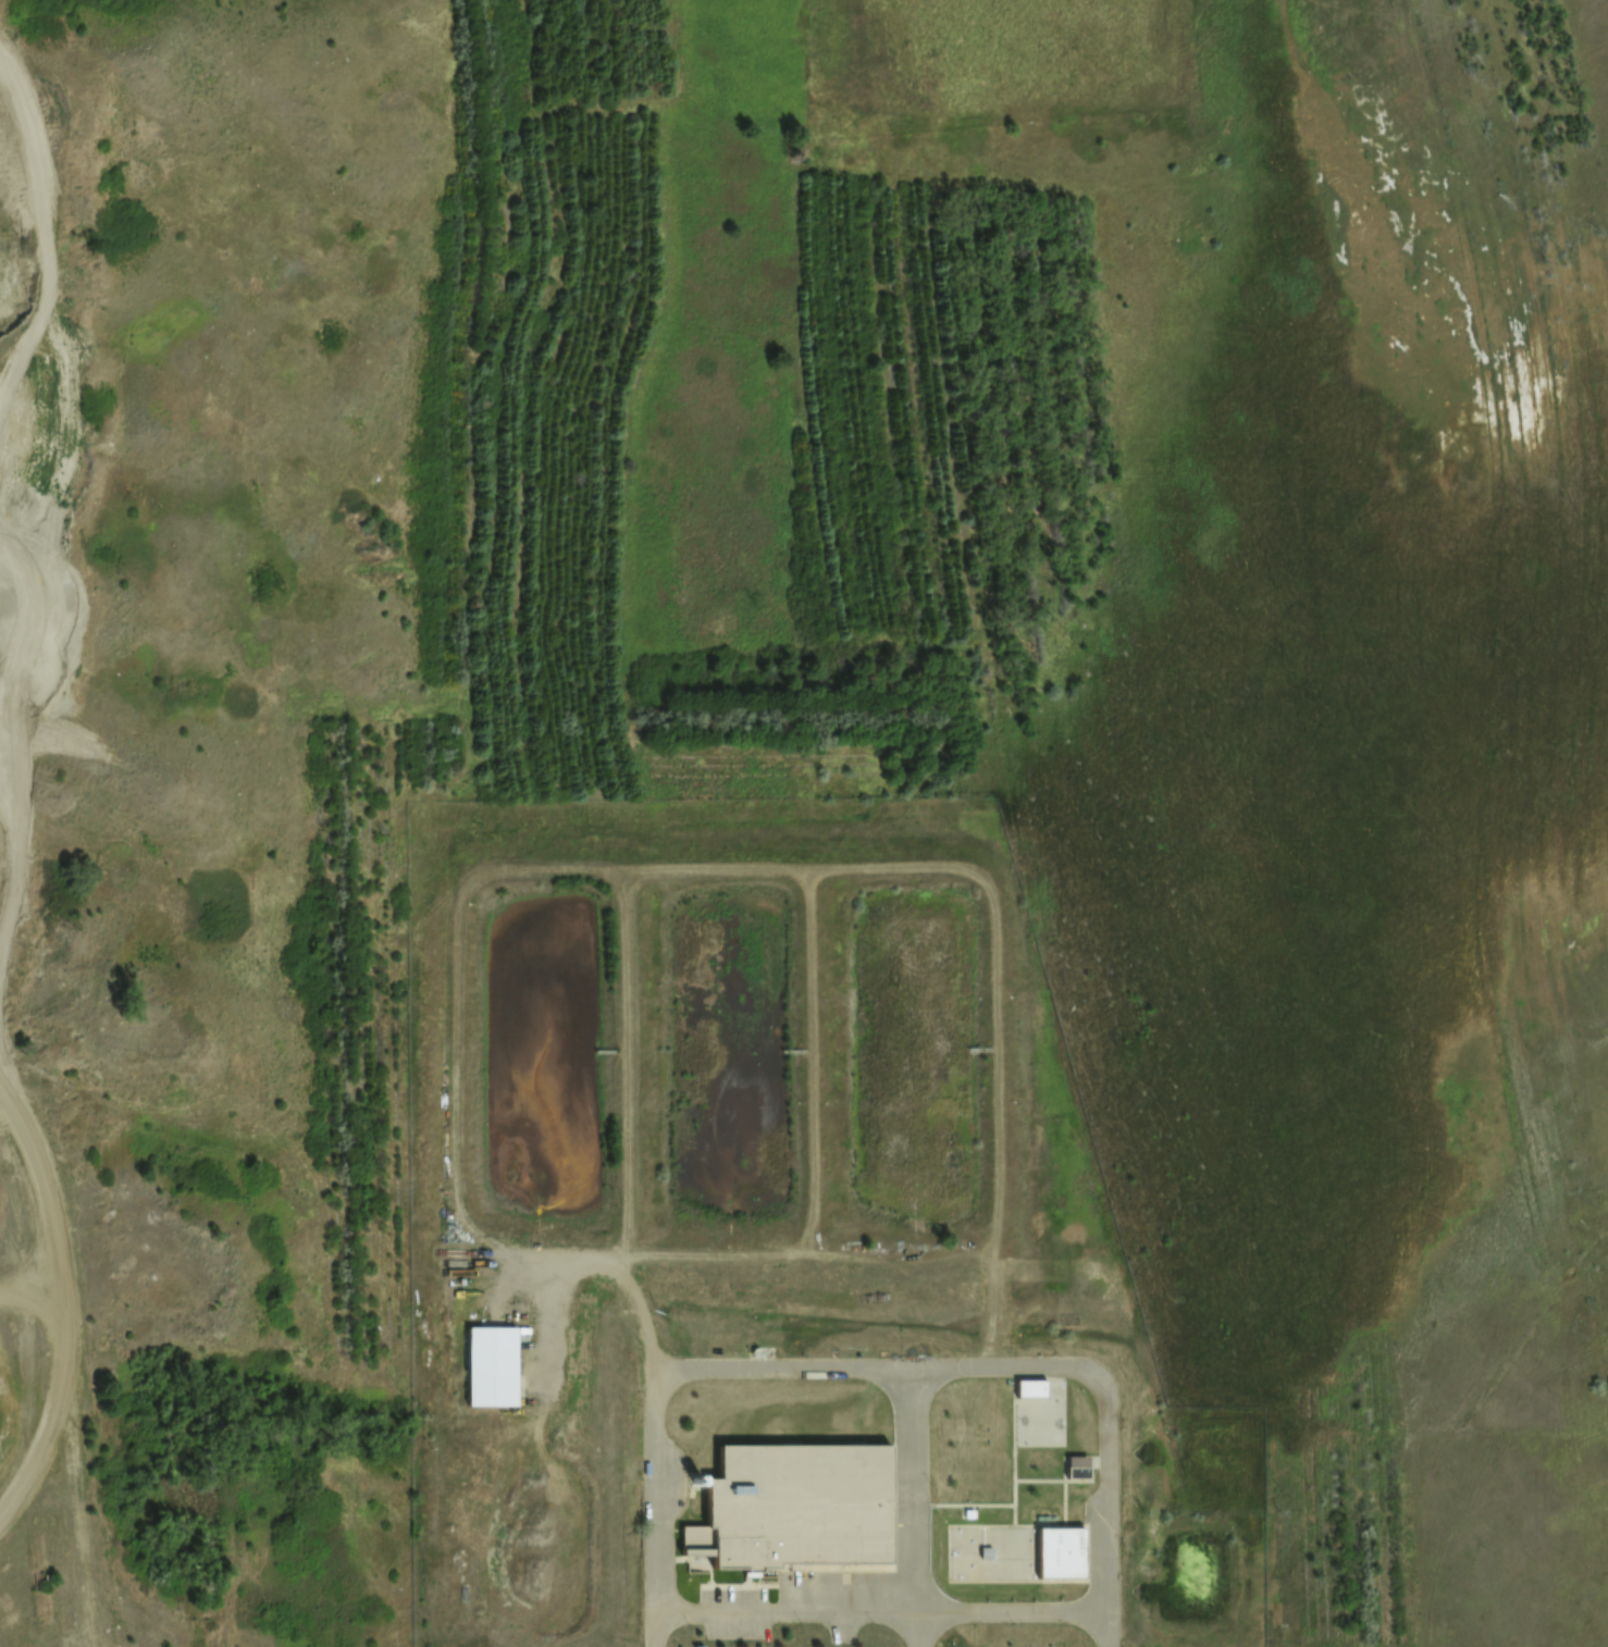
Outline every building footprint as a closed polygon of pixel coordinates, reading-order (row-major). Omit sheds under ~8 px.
[(510,1396),(462,1396),(461,1317),(510,1317),(510,1396)] [(1018,1396),(1046,1396),(1046,1379),(1018,1379),(1018,1396)] [(893,1444),(724,1444),(724,1478),(714,1478),(715,1567),(893,1566),(893,1444)] [(1091,1456),(1067,1456),(1067,1482),(1091,1482),(1091,1456)] [(1080,1565),(1032,1566),(1031,1516),(1078,1515),(1080,1565)]
